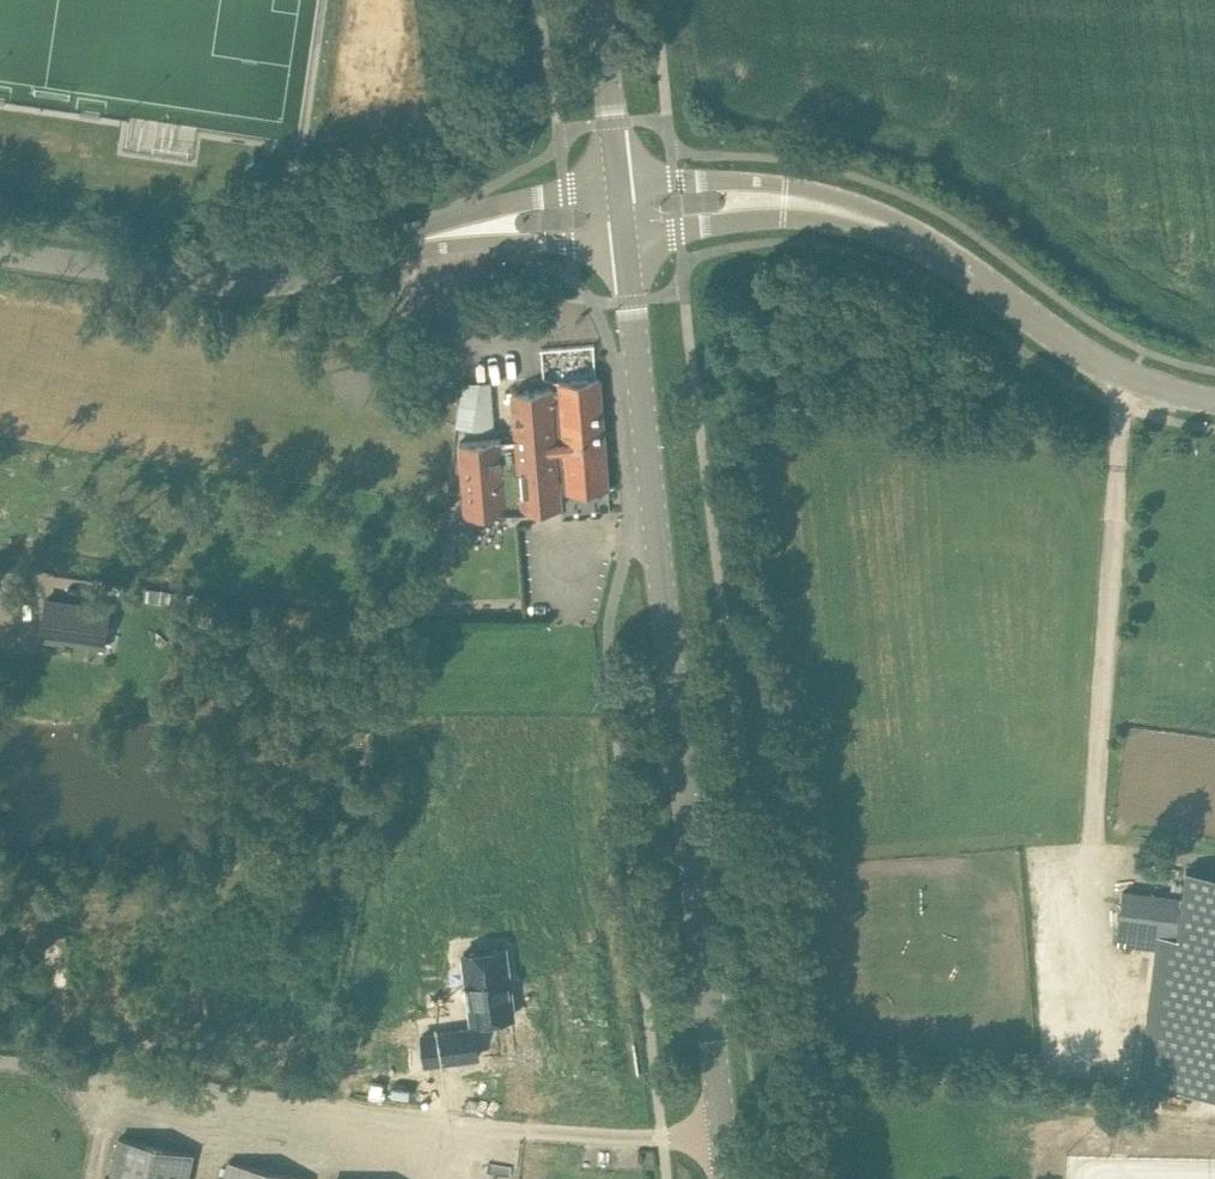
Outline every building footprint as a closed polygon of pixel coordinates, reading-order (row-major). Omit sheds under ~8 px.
[(512,390),(516,442),(500,443),(500,437),(458,441),(464,514),(562,506),(561,488),(568,488),(568,490),(609,487),(600,377),(559,380),(560,390),(553,390),(552,387),(512,390)] [(491,426),(493,381),(461,380),(459,425),(491,426)] [(46,598),(41,636),(59,638),(60,632),(88,636),(87,642),(105,644),(110,607),(46,598)] [(1187,868),(1179,934),(1159,932),(1141,1081),(1214,1090),(1214,872),(1187,868)] [(1179,934),(1183,897),(1123,890),(1118,927),(1159,932),(1179,934)] [(467,980),(462,980),(465,1002),(470,1002),(472,1021),(514,1015),(511,990),(508,990),(507,982),(510,981),(505,946),(463,951),(467,980)] [(475,1027),(422,1033),(425,1063),(480,1056),(475,1027)] [(192,1153),(120,1137),(115,1161),(111,1177),(105,1176),(105,1178),(187,1178),(192,1153)] [(297,1176),(229,1161),(225,1178),(310,1178),(297,1176)]
